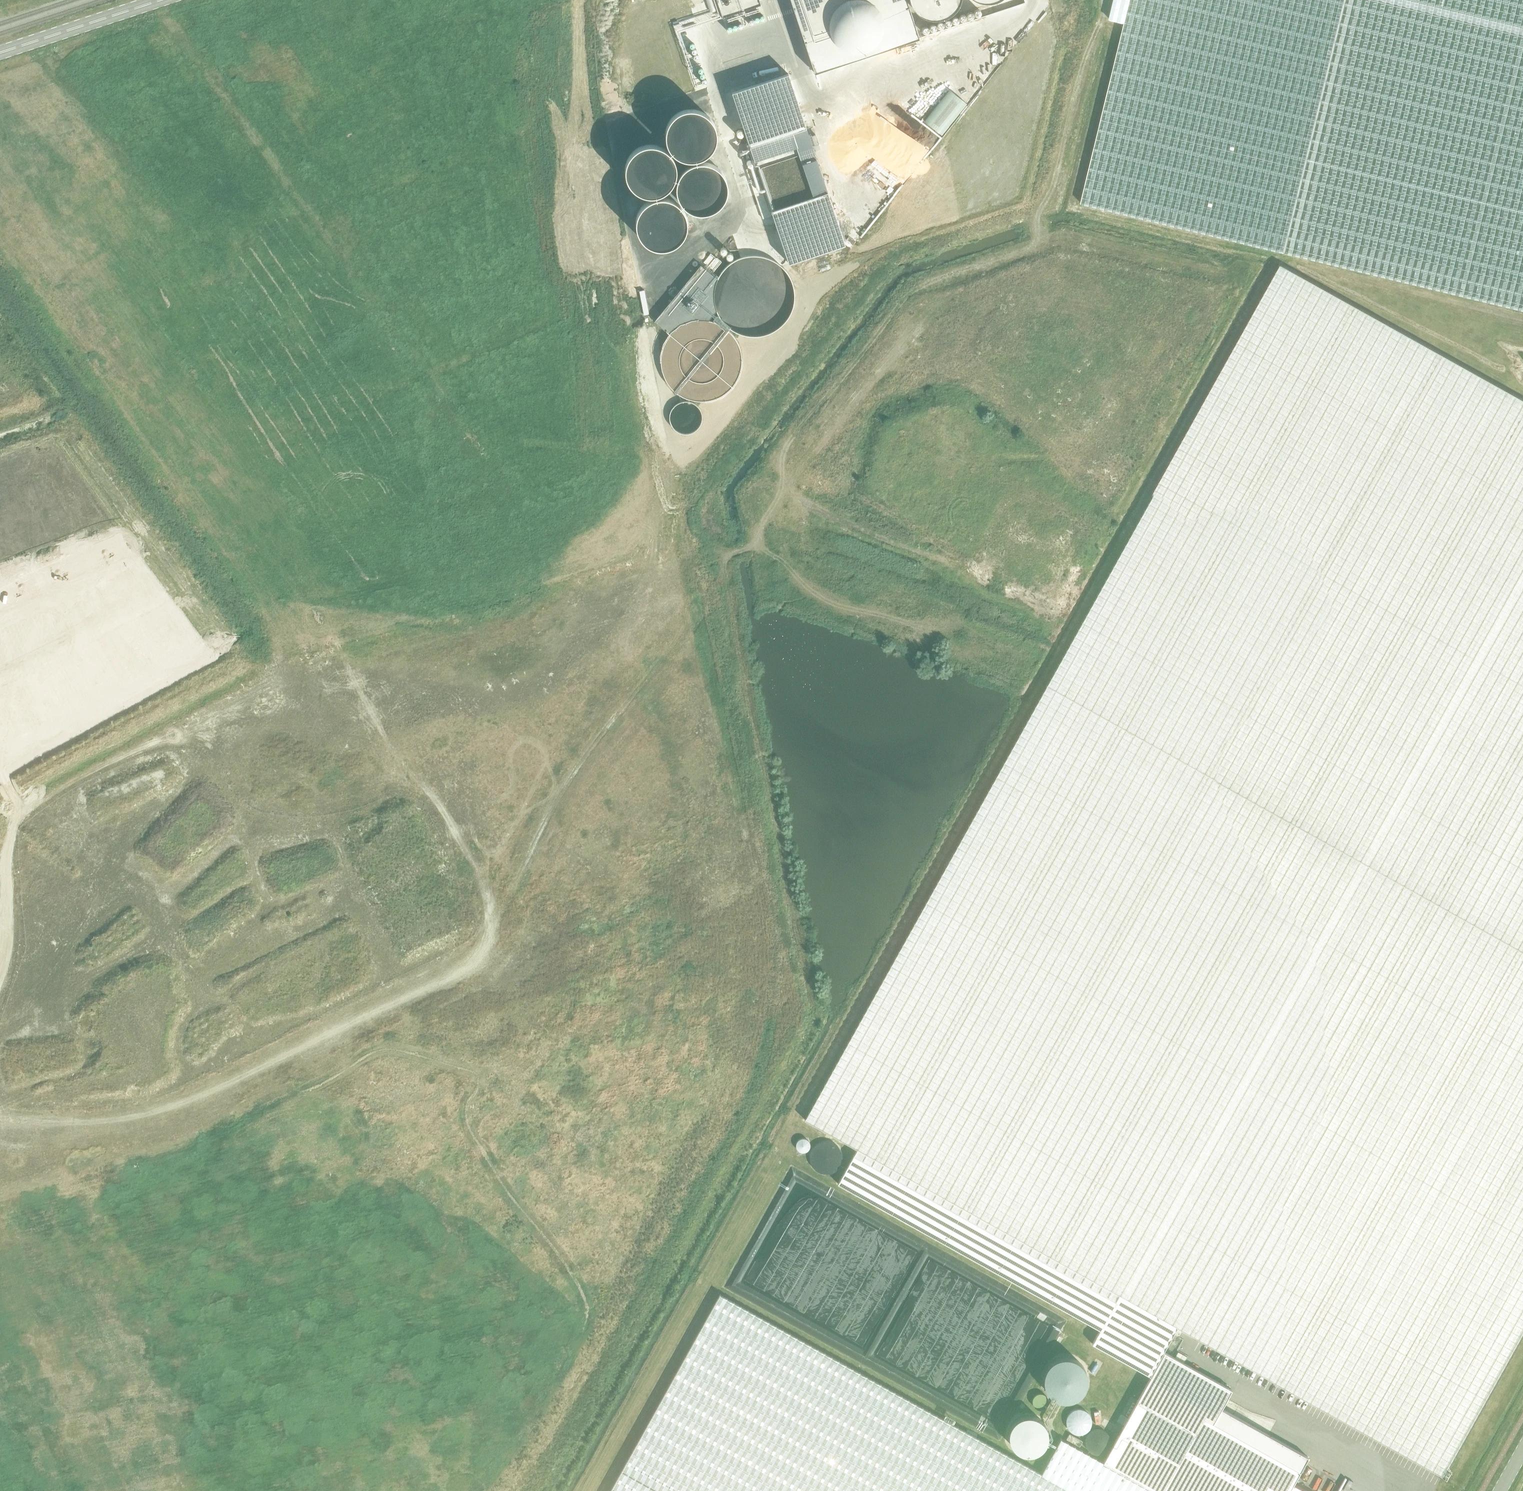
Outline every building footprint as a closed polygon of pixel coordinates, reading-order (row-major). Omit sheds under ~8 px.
[(723,18),(761,5),(759,0),(717,0),(723,18)] [(816,73),(919,38),(906,0),(791,0),(816,73)] [(913,5),(918,11),(925,16),(932,18),(940,18),(947,15),(954,11),(958,4),(959,0),(912,0),(913,5)] [(1082,203),(1285,252),(1522,310),(1522,0),(1114,0),(1110,19),(1125,23),(1082,203)] [(788,75),(732,93),(789,264),(846,246),(788,75)] [(699,108),(690,107),(682,108),(674,112),(669,119),(666,127),(666,136),(668,143),(673,150),(680,154),(687,157),(695,156),(702,154),(709,149),(713,143),(715,135),(715,127),(712,119),(707,112),(699,108)] [(660,148),(651,146),(642,148),(635,152),(629,159),(626,167),(626,176),(629,183),(634,189),(640,194),(648,196),(656,196),(663,193),(669,189),(674,182),(676,174),(676,167),(673,158),(667,152),(660,148)] [(711,164),(703,162),(694,164),(686,168),(681,175),(678,183),(678,192),(680,199),(685,205),(692,210),(699,212),(707,212),(715,209),(721,205),(725,198),(728,191),(727,183),(724,175),(719,168),(711,164)] [(670,201),(662,199),(653,201),(645,205),(640,212),(637,220),(637,229),(639,236),(644,243),(651,247),(658,249),(666,249),(674,247),(680,242),(684,235),(687,228),(686,220),(683,212),(678,205),(670,201)] [(1266,293),(1258,308),(1250,321),(1070,644),(1066,652),(805,1120),(857,1149),(838,1183),(1100,1329),(1096,1336),(1092,1343),(1151,1376),(1137,1401),(1195,1433),(1204,1418),(1213,1423),(1221,1409),(1232,1389),(1163,1351),(1177,1327),(1444,1476),(1522,1333),(1522,400),(1281,265),(1266,293)] [(805,1135),(798,1143),(808,1152),(815,1143),(805,1135)] [(610,1490),(1306,1490),(1293,1484),(1300,1471),(1308,1457),(1221,1409),(1213,1423),(1204,1418),(1195,1433),(1137,1401),(1103,1462),(1061,1438),(1041,1473),(768,1321),(720,1294),(610,1490)] [(1070,1401),(1078,1396),(1083,1390),(1086,1383),(1086,1375),(1083,1367),(1077,1362),(1069,1358),(1061,1358),(1053,1361),(1047,1366),(1043,1374),(1043,1383),(1046,1391),(1052,1398),(1061,1401),(1070,1401)] [(1082,1431),(1087,1429),(1090,1426),(1091,1421),(1091,1417),(1089,1413),(1086,1410),(1082,1408),(1077,1408),(1073,1409),(1070,1412),(1067,1416),(1067,1421),(1069,1426),(1072,1429),(1077,1431),(1082,1431)] [(1022,1451),(1030,1452),(1037,1450),(1044,1446),(1048,1439),(1049,1432),(1047,1424),(1043,1418),(1036,1414),(1029,1413),(1021,1414),(1015,1418),(1011,1425),(1009,1432),(1011,1440),(1015,1446),(1022,1451)] [(1102,1451),(1106,1449),(1109,1445),(1111,1441),(1111,1437),(1109,1432),(1106,1429),(1102,1427),(1097,1427),(1093,1429),(1089,1432),(1087,1436),(1087,1441),(1089,1446),(1092,1449),(1097,1451),(1102,1451)] [(1079,1445),(1081,1440),(1069,1433),(1066,1439),(1079,1445)]
